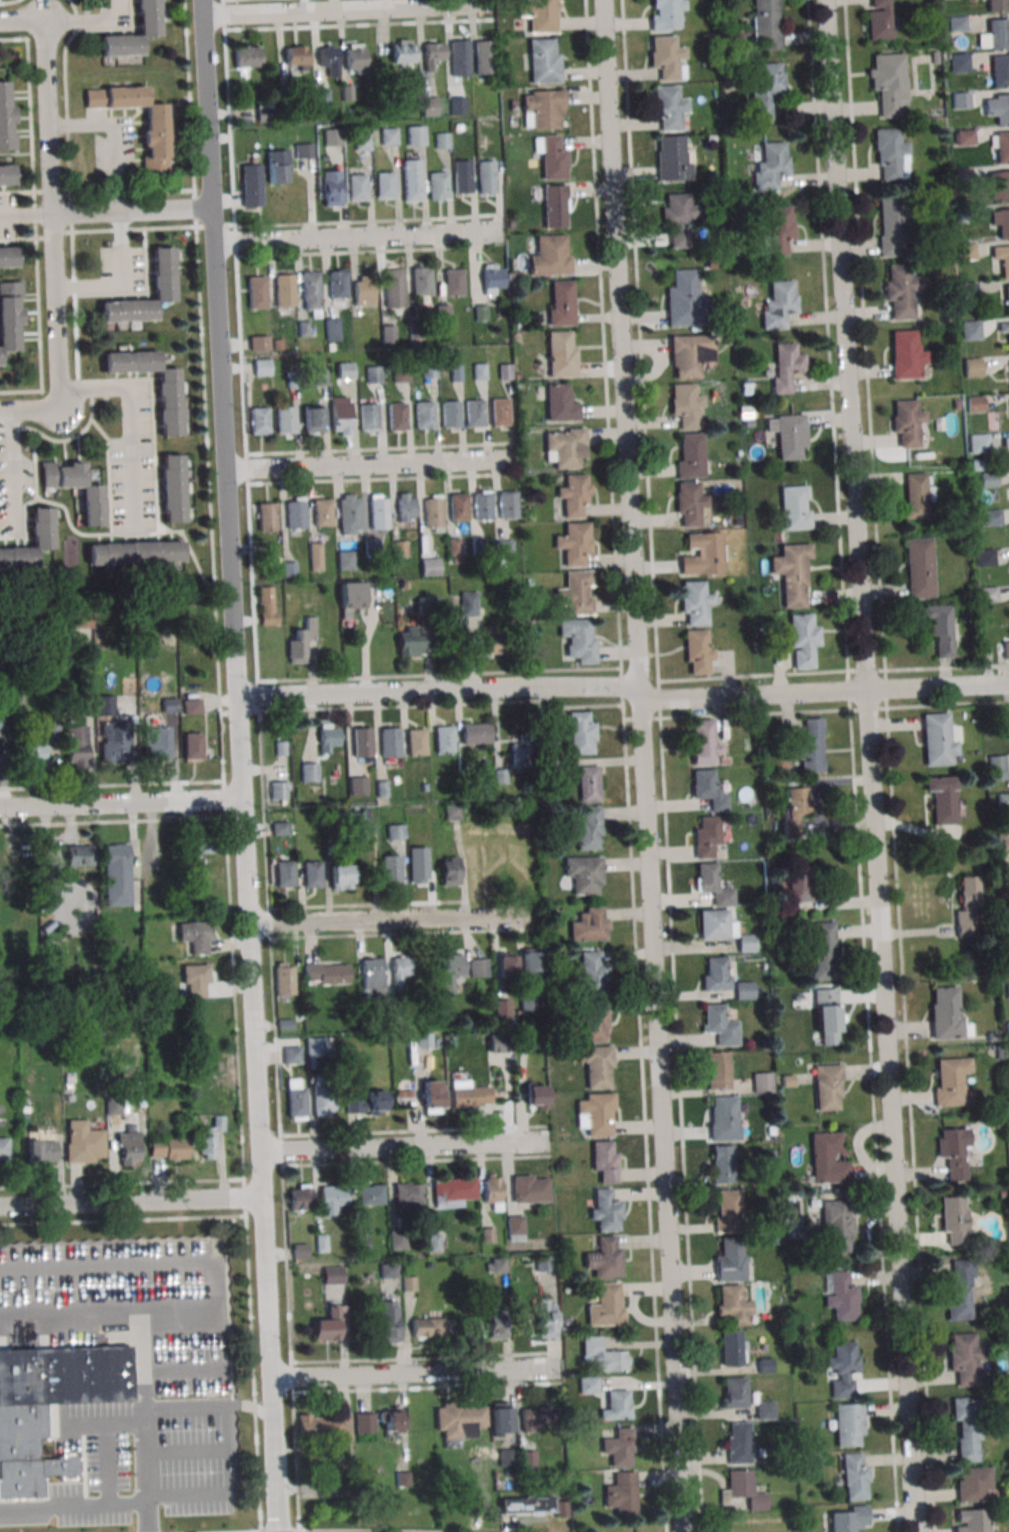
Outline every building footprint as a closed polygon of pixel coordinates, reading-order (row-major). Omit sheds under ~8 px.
[(101,55),(142,54),(142,36),(158,36),(157,0),(138,0),(139,34),(100,35),(101,55)] [(558,32),(558,0),(518,0),(518,17),(529,17),(529,32),(558,32)] [(683,29),(682,12),(688,12),(687,0),(652,0),(653,8),(657,8),(658,16),(652,16),(653,31),(683,29)] [(764,42),(764,49),(781,49),(779,0),(751,0),(753,42),(764,42)] [(891,39),(891,0),(868,0),(868,39),(891,39)] [(987,11),(1008,10),(1008,0),(987,0),(987,11)] [(965,30),(965,15),(949,15),(949,30),(965,30)] [(988,32),(978,32),(978,49),(1008,48),(1008,18),(988,18),(988,32)] [(652,36),(652,53),(650,53),(651,67),(660,67),(660,80),(681,79),(681,58),(686,58),(686,47),(676,48),(675,35),(652,36)] [(529,38),(530,83),(561,82),(559,37),(529,38)] [(391,65),(414,65),(414,39),(392,39),(391,65)] [(450,75),(470,75),(470,39),(450,39),(450,75)] [(474,73),(494,73),(494,39),(474,39),(474,73)] [(433,70),(433,59),(443,59),(443,42),(424,42),(424,70),(433,70)] [(364,44),(345,44),(345,73),(364,73),(364,44)] [(285,67),(307,67),(307,45),(285,45),(285,67)] [(328,77),(338,77),(338,45),(318,45),(318,66),(328,66),(328,77)] [(235,46),(235,75),(249,75),(249,67),(261,67),(261,46),(235,46)] [(898,117),(898,103),(906,103),(905,53),(873,54),(874,67),(868,68),(868,89),(879,89),(879,117),(898,117)] [(950,72),(968,72),(968,53),(950,53),(950,72)] [(991,54),(992,86),(1008,86),(1008,54),(991,54)] [(783,62),(757,62),(757,86),(751,86),(752,119),(772,119),(771,94),(784,94),(783,62)] [(15,150),(14,105),(7,105),(7,80),(0,80),(0,150),(15,150)] [(663,131),(683,130),(682,113),(689,112),(688,96),(678,96),(678,84),(653,85),(655,117),(662,117),(663,131)] [(84,87),(85,108),(142,106),(145,175),(169,174),(167,102),(147,103),(146,85),(84,87)] [(354,101),(352,85),(342,86),(343,102),(354,101)] [(523,129),(564,128),(564,89),(522,89),(523,129)] [(969,108),(969,92),(952,92),(952,108),(969,108)] [(994,96),(994,99),(985,100),(985,117),(995,117),(995,124),(1008,123),(1008,95),(994,96)] [(422,97),(422,116),(437,116),(437,97),(422,97)] [(465,114),(464,97),(451,98),(451,115),(465,114)] [(272,120),(271,100),(255,101),(257,122),(272,120)] [(425,125),(408,125),(408,145),(425,145),(425,125)] [(397,144),(397,127),(381,127),(381,144),(397,144)] [(875,128),(876,181),(909,180),(908,140),(899,140),(898,127),(875,128)] [(340,145),(340,128),(324,128),(324,145),(340,145)] [(973,129),(955,129),(955,145),(973,145),(973,129)] [(1008,163),(1008,130),(994,130),(994,163),(1008,163)] [(449,146),(448,132),(435,133),(435,147),(449,146)] [(355,149),(369,150),(370,134),(356,133),(355,149)] [(567,179),(567,147),(559,147),(559,135),(534,135),(534,154),(542,154),(542,179),(567,179)] [(693,146),(684,146),(684,135),(657,135),(657,180),(693,180),(693,146)] [(759,141),(760,188),(773,188),(773,180),(788,180),(788,141),(759,141)] [(312,157),(312,144),(296,144),(296,157),(312,157)] [(268,183),(288,183),(288,150),(268,150),(268,183)] [(403,202),(422,202),(421,159),(403,159),(403,202)] [(471,160),(454,160),(454,193),(471,193),(471,160)] [(495,160),(479,160),(479,193),(495,193),(495,160)] [(264,206),(262,164),(243,165),(244,206),(264,206)] [(14,186),(14,165),(0,165),(0,186),(14,186)] [(972,185),(971,168),(953,170),(955,186),(972,185)] [(323,206),(341,206),(341,170),(323,170),(323,206)] [(990,170),(990,200),(1008,200),(1008,170),(990,170)] [(376,198),(394,198),(394,171),(376,171),(376,198)] [(447,171),(430,171),(430,199),(447,199),(447,171)] [(366,200),(366,172),(348,172),(348,200),(366,200)] [(567,185),(543,185),(543,227),(567,227),(567,185)] [(670,225),(670,248),(694,248),(694,193),(662,193),(662,225),(670,225)] [(878,197),(879,256),(904,256),(903,196),(878,197)] [(794,206),(763,206),(763,255),(787,255),(787,240),(794,240),(794,206)] [(971,207),(972,221),(956,222),(955,208),(971,207)] [(989,208),(990,229),(998,229),(999,238),(1008,238),(1008,207),(989,208)] [(571,274),(570,234),(537,235),(538,254),(528,255),(529,275),(571,274)] [(974,243),(957,243),(957,258),(974,258),(974,243)] [(991,246),(992,257),(1001,257),(1002,277),(1008,277),(1008,245),(991,246)] [(18,268),(17,246),(0,246),(0,268),(18,268)] [(153,299),(100,300),(101,321),(155,320),(155,301),(173,301),(172,246),(152,247),(153,299)] [(504,293),(504,263),(482,263),(482,293),(504,293)] [(913,290),(920,290),(920,274),(912,275),(911,264),(884,264),(885,301),(889,301),(889,319),(913,318),(913,290)] [(430,266),(413,266),(413,295),(430,295),(430,266)] [(666,325),(699,325),(699,268),(672,268),(672,281),(666,281),(666,325)] [(463,295),(463,269),(444,269),(444,295),(463,295)] [(347,270),(329,270),(329,298),(347,298),(347,270)] [(320,271),(301,271),(301,308),(310,308),(310,316),(320,316),(320,271)] [(403,307),(403,271),(384,271),(384,307),(403,307)] [(294,305),(294,273),(275,273),(275,305),(294,305)] [(248,308),(265,308),(265,276),(248,276),(248,308)] [(375,277),(354,277),(354,305),(375,305),(375,277)] [(21,350),(19,280),(0,281),(0,351),(21,350)] [(573,280),(547,280),(547,325),(574,325),(573,280)] [(760,300),(761,326),(796,326),(795,280),(770,280),(770,300),(760,300)] [(976,282),(960,282),(960,297),(976,297),(976,282)] [(474,320),(487,320),(487,303),(474,303),(474,320)] [(451,319),(450,304),(437,305),(438,320),(451,319)] [(340,341),(340,317),(325,317),(325,341),(340,341)] [(962,320),(962,339),(979,339),(979,320),(962,320)] [(310,337),(309,321),(298,322),(299,338),(310,337)] [(997,321),(997,331),(1008,331),(1008,321),(997,321)] [(422,340),(422,323),(410,323),(410,340),(422,340)] [(381,344),(395,344),(395,324),(381,324),(381,344)] [(916,349),(915,329),(889,330),(891,379),(919,378),(918,365),(927,364),(926,348),(916,349)] [(576,330),(548,330),(548,377),(576,377),(576,330)] [(670,335),(670,378),(703,377),(702,365),(714,364),(713,334),(670,335)] [(249,349),(268,349),(268,336),(249,336),(249,349)] [(283,349),(283,339),(273,339),(274,350),(283,349)] [(772,343),(772,393),(792,393),(792,372),(805,372),(805,353),(795,353),(795,343),(772,343)] [(160,436),(180,436),(178,367),(159,368),(158,350),(104,351),(104,372),(158,371),(160,436)] [(980,358),(964,358),(964,376),(980,376),(980,358)] [(270,359),(254,359),(254,374),(270,374),(270,359)] [(337,361),(337,378),(353,378),(353,361),(337,361)] [(437,377),(437,362),(422,362),(422,377),(437,377)] [(486,379),(485,363),(473,364),(474,380),(486,379)] [(512,379),(511,364),(499,364),(500,380),(512,379)] [(410,382),(409,365),(393,366),(394,383),(410,382)] [(462,381),(461,365),(451,365),(452,382),(462,381)] [(366,366),(366,383),(381,383),(381,366),(366,366)] [(317,384),(325,384),(325,369),(317,369),(317,384)] [(300,388),(299,372),(287,372),(287,388),(300,388)] [(546,383),(546,420),(579,420),(579,401),(569,401),(569,383),(546,383)] [(703,429),(703,393),(693,393),(693,384),(671,384),(671,417),(679,417),(679,429),(703,429)] [(333,432),(340,431),(340,436),(352,435),(351,395),(331,396),(333,432)] [(983,395),(966,396),(966,411),(983,411),(983,395)] [(509,425),(508,397),(490,398),(491,426),(509,425)] [(917,423),(925,423),(924,409),(917,409),(916,398),(892,400),(894,431),(899,431),(900,448),(919,447),(917,423)] [(441,399),(441,428),(460,428),(460,399),(441,399)] [(483,399),(466,399),(466,427),(483,427),(483,399)] [(433,400),(415,400),(415,429),(433,429),(433,400)] [(405,431),(405,402),(387,402),(387,431),(405,431)] [(376,432),(376,403),(359,403),(359,432),(376,432)] [(321,405),(304,405),(304,433),(321,433),(321,405)] [(276,434),(295,434),(295,406),(276,406),(276,434)] [(268,407),(251,407),(251,434),(268,434),(268,407)] [(801,459),(800,446),(805,445),(804,414),(768,415),(769,432),(778,431),(779,460),(801,459)] [(586,456),(585,427),(544,429),(545,459),(554,459),(554,469),(577,467),(576,457),(586,456)] [(702,433),(680,434),(680,461),(676,461),(676,478),(703,477),(702,433)] [(968,434),(968,452),(987,452),(987,434),(968,434)] [(162,454),(163,523),(183,522),(182,454),(162,454)] [(42,487),(81,486),(82,526),(103,525),(102,483),(84,483),(83,460),(41,461),(42,487)] [(987,471),(987,460),(972,460),(972,471),(987,471)] [(588,473),(565,473),(565,485),(560,485),(560,517),(581,517),(581,503),(589,503),(588,473)] [(903,520),(926,519),(925,501),(932,501),(931,473),(904,474),(906,512),(903,512),(903,520)] [(998,473),(998,489),(980,489),(980,473),(998,473)] [(707,493),(698,493),(698,482),(676,482),(676,513),(682,513),(682,527),(701,527),(701,508),(707,508),(707,493)] [(780,485),(781,529),(811,529),(810,511),(805,511),(805,499),(808,498),(808,485),(780,485)] [(491,490),(472,490),(472,520),(491,520),(491,490)] [(517,491),(498,491),(498,518),(517,518),(517,491)] [(467,492),(449,493),(449,520),(467,519),(467,492)] [(414,493),(397,493),(397,521),(414,521),(414,493)] [(338,533),(361,533),(361,494),(338,494),(338,533)] [(370,494),(371,530),(389,529),(388,498),(381,498),(381,494),(370,494)] [(441,531),(441,494),(424,494),(424,531),(441,531)] [(304,528),(304,497),(287,497),(287,528),(304,528)] [(331,498),(314,498),(314,525),(331,525),(331,498)] [(276,529),(275,502),(257,502),(258,530),(276,529)] [(35,549),(53,548),(52,507),(32,507),(32,547),(0,548),(0,569),(35,568),(35,549)] [(1001,511),(983,511),(983,525),(1001,525),(1001,511)] [(583,555),(591,555),(591,522),(564,522),(564,534),(553,534),(553,548),(564,548),(564,566),(583,566),(583,555)] [(724,574),(723,532),(686,532),(687,553),(680,554),(680,575),(724,574)] [(472,538),(473,555),(485,554),(484,537),(472,538)] [(932,537),(905,538),(906,598),(933,597),(932,537)] [(380,555),(379,539),(364,540),(365,555),(380,555)] [(460,539),(461,556),(450,557),(449,539),(460,539)] [(87,543),(88,565),(183,563),(182,540),(87,543)] [(513,540),(513,558),(497,558),(497,540),(513,540)] [(392,541),(392,556),(406,556),(406,541),(392,541)] [(321,542),(309,542),(309,570),(321,570),(321,542)] [(280,555),(279,543),(269,543),(270,555),(280,555)] [(806,560),(811,560),(811,544),(780,545),(780,555),(770,556),(770,574),(781,574),(782,608),(807,607),(806,560)] [(337,569),(354,569),(354,549),(337,549),(337,569)] [(977,549),(977,566),(993,566),(993,549),(977,549)] [(421,575),(439,575),(439,557),(421,557),(421,575)] [(295,562),(282,562),(282,576),(295,576),(295,562)] [(565,614),(592,614),(592,570),(564,570),(564,587),(555,587),(554,604),(565,604),(565,614)] [(714,594),(706,594),(706,580),(680,580),(682,613),(688,613),(688,626),(709,625),(708,606),(714,605),(714,594)] [(363,582),(340,582),(340,618),(351,618),(351,608),(363,608),(363,582)] [(278,624),(277,586),(259,586),(260,625),(278,624)] [(995,587),(980,587),(980,601),(995,601),(995,587)] [(476,615),(476,591),(460,591),(460,615),(476,615)] [(419,615),(418,597),(434,597),(435,614),(419,615)] [(950,605),(920,605),(921,619),(933,619),(933,657),(950,657),(950,605)] [(91,628),(91,610),(66,610),(67,629),(91,628)] [(820,626),(814,626),(814,614),(789,614),(790,668),(813,668),(812,646),(820,645),(820,626)] [(287,662),(305,662),(305,638),(315,638),(315,615),(306,615),(306,628),(287,628),(287,662)] [(576,663),(595,663),(594,618),(558,618),(558,637),(567,637),(567,656),(576,656),(576,663)] [(500,626),(479,626),(479,653),(500,653),(500,626)] [(423,628),(398,628),(398,655),(423,655),(423,628)] [(713,674),(713,628),(684,629),(685,675),(713,674)] [(995,640),(996,659),(1008,658),(1008,639),(995,640)] [(96,696),(96,715),(113,715),(113,696),(96,696)] [(177,713),(177,697),(163,698),(163,713),(177,713)] [(201,713),(201,699),(183,699),(183,713),(201,713)] [(569,754),(595,754),(595,720),(592,720),(592,711),(569,711),(569,754)] [(924,766),(950,765),(949,755),(957,754),(957,739),(947,740),(947,712),(922,713),(924,766)] [(803,718),(803,737),(792,737),(792,761),(801,761),(801,772),(822,772),(822,718),(803,718)] [(1001,719),(1003,736),(1008,735),(1008,718),(1001,719)] [(720,741),(713,741),(713,719),(691,719),(691,765),(720,765),(720,741)] [(59,737),(59,720),(42,720),(42,737),(59,737)] [(87,767),(87,722),(66,722),(66,767),(87,767)] [(461,723),(461,743),(490,743),(490,723),(461,723)] [(320,724),(320,754),(329,754),(329,745),(338,745),(338,724),(320,724)] [(453,725),(435,725),(435,752),(453,752),(453,725)] [(170,759),(170,727),(145,727),(145,759),(170,759)] [(352,756),(371,756),(371,727),(352,727),(352,756)] [(400,727),(380,727),(380,758),(400,758),(400,727)] [(408,755),(425,755),(425,728),(408,728),(408,755)] [(111,735),(101,735),(101,762),(131,762),(131,729),(111,729),(111,735)] [(202,732),(185,732),(185,758),(202,758),(202,732)] [(520,734),(520,743),(511,743),(512,768),(528,767),(527,755),(530,755),(529,734),(520,734)] [(287,755),(286,741),(276,742),(276,756),(287,755)] [(45,769),(45,765),(48,765),(48,744),(18,745),(18,765),(33,765),(33,769),(45,769)] [(1004,755),(990,755),(990,780),(1004,780),(1004,755)] [(573,775),(572,756),(550,758),(550,768),(551,777),(573,775)] [(318,762),(301,762),(301,782),(318,782),(318,762)] [(578,766),(578,801),(598,801),(598,766),(578,766)] [(507,769),(507,784),(495,785),(494,770),(507,769)] [(727,788),(715,789),(715,769),(692,769),(692,799),(709,799),(709,810),(727,810),(727,788)] [(367,793),(367,776),(350,776),(350,793),(367,793)] [(955,776),(924,776),(924,792),(932,792),(932,824),(955,824),(955,776)] [(377,782),(378,797),(388,797),(387,781),(377,782)] [(273,799),(287,798),(287,790),(290,790),(290,782),(272,783),(273,799)] [(784,835),(801,835),(800,813),(809,813),(809,787),(783,787),(784,835)] [(998,810),(1008,810),(1008,792),(997,793),(998,810)] [(460,804),(427,804),(427,819),(460,819),(460,804)] [(581,819),(574,819),(574,850),(600,849),(600,806),(581,806),(581,819)] [(351,809),(351,835),(367,835),(367,809),(351,809)] [(719,845),(719,816),(693,816),(693,857),(713,857),(713,845),(719,845)] [(272,834),(287,834),(287,821),(272,821),(272,834)] [(405,838),(405,823),(386,823),(386,838),(405,838)] [(1008,847),(1008,831),(998,831),(998,847),(1008,847)] [(216,853),(215,837),(203,838),(203,834),(189,834),(190,854),(216,853)] [(129,905),(129,843),(104,843),(104,905),(129,905)] [(93,865),(93,844),(66,844),(66,865),(93,865)] [(410,885),(409,848),(427,847),(428,879),(422,879),(422,884),(410,885)] [(381,854),(381,884),(400,884),(400,854),(381,854)] [(601,856),(564,857),(564,877),(573,877),(574,894),(602,894),(601,856)] [(440,885),(457,885),(457,857),(440,857),(440,885)] [(304,887),(321,887),(321,860),(304,860),(304,887)] [(294,887),(293,862),(277,862),(277,888),(294,887)] [(734,906),(734,886),(718,886),(717,862),(695,862),(696,892),(712,892),(712,906),(734,906)] [(350,889),(350,864),(330,864),(330,889),(350,889)] [(808,866),(788,866),(788,901),(808,901),(808,866)] [(996,871),(997,886),(1008,885),(1008,870),(996,871)] [(958,937),(980,937),(979,875),(957,876),(958,937)] [(45,904),(57,904),(57,889),(45,889),(45,904)] [(606,906),(578,907),(578,919),(569,920),(570,941),(607,940),(606,906)] [(735,919),(728,919),(728,909),(699,909),(699,938),(735,938),(735,919)] [(810,980),(834,979),(834,922),(809,922),(810,980)] [(210,924),(178,925),(179,941),(191,941),(192,956),(211,955),(210,924)] [(738,934),(738,951),(755,951),(755,934),(738,934)] [(540,974),(540,946),(522,946),(522,974),(540,974)] [(998,946),(1008,946),(1008,963),(999,963),(998,946)] [(580,993),(606,993),(606,950),(580,950),(580,993)] [(463,976),(463,954),(441,954),(441,992),(452,992),(452,976),(463,976)] [(515,954),(497,954),(497,976),(515,976),(515,954)] [(392,956),(392,984),(400,984),(400,975),(410,975),(410,956),(392,956)] [(702,956),(702,989),(729,990),(729,957),(702,956)] [(488,957),(469,957),(469,976),(488,976),(488,957)] [(362,958),(362,996),(383,996),(383,958),(362,958)] [(348,963),(322,964),(321,961),(304,962),(305,983),(319,982),(318,986),(349,984),(348,963)] [(276,962),(276,995),(293,995),(293,962),(276,962)] [(211,984),(211,964),(183,964),(183,982),(187,982),(187,996),(204,996),(204,984),(211,984)] [(754,981),(735,981),(735,998),(754,998),(754,981)] [(931,1038),(970,1037),(970,1023),(959,1024),(958,986),(930,987),(931,1038)] [(839,987),(814,988),(816,1045),(840,1044),(839,987)] [(512,998),(494,998),(494,1020),(512,1020),(512,998)] [(536,999),(520,1000),(521,1015),(537,1014),(536,999)] [(725,1003),(702,1003),(702,1033),(715,1033),(715,1045),(738,1045),(738,1020),(725,1020),(725,1003)] [(608,1041),(608,1006),(582,1006),(582,1041),(608,1041)] [(511,1052),(510,1033),(489,1034),(490,1054),(511,1052)] [(431,1034),(416,1034),(416,1046),(431,1046),(431,1034)] [(306,1056),(329,1056),(329,1037),(306,1037),(306,1056)] [(301,1045),(282,1045),(282,1062),(301,1062),(301,1045)] [(613,1088),(611,1045),(572,1046),(573,1063),(584,1063),(585,1088),(613,1088)] [(729,1051),(707,1051),(707,1088),(729,1088),(729,1051)] [(936,1106),(962,1105),(961,1074),(971,1073),(970,1057),(934,1058),(936,1106)] [(814,1064),(815,1110),(842,1110),(841,1063),(814,1064)] [(752,1073),(752,1093),(773,1092),(772,1072),(752,1073)] [(334,1115),(334,1077),(313,1077),(313,1115),(334,1115)] [(287,1079),(289,1122),(307,1121),(305,1078),(287,1079)] [(490,1106),(490,1086),(469,1086),(469,1080),(451,1080),(451,1106),(490,1106)] [(445,1083),(422,1083),(422,1111),(445,1111),(445,1083)] [(526,1108),(547,1108),(547,1084),(526,1084),(526,1108)] [(386,1112),(386,1090),(346,1090),(346,1112),(386,1112)] [(587,1136),(614,1136),(614,1092),(583,1092),(583,1099),(576,1099),(577,1126),(587,1126),(587,1136)] [(739,1095),(709,1095),(710,1140),(740,1140),(739,1095)] [(123,1114),(123,1103),(105,1103),(105,1115),(123,1114)] [(215,1132),(223,1132),(223,1115),(213,1115),(213,1126),(199,1126),(199,1158),(215,1158),(215,1132)] [(104,1129),(85,1129),(85,1119),(65,1119),(65,1162),(104,1162),(104,1129)] [(937,1157),(946,1157),(946,1181),(966,1181),(965,1147),(969,1147),(969,1127),(936,1128),(937,1157)] [(117,1165),(139,1165),(139,1131),(117,1131),(117,1165)] [(810,1132),(811,1182),(848,1181),(847,1160),(836,1160),(836,1152),(844,1152),(843,1131),(810,1132)] [(7,1137),(0,1137),(0,1161),(8,1161),(7,1137)] [(27,1138),(27,1161),(56,1161),(56,1138),(27,1138)] [(187,1158),(187,1138),(149,1138),(149,1158),(187,1158)] [(617,1182),(617,1141),(592,1141),(592,1172),(600,1172),(600,1182),(617,1182)] [(733,1182),(733,1145),(712,1145),(712,1182),(733,1182)] [(483,1174),(483,1202),(493,1202),(493,1210),(501,1210),(501,1174),(483,1174)] [(548,1201),(548,1178),(533,1178),(533,1174),(512,1175),(512,1202),(548,1201)] [(433,1179),(434,1202),(476,1200),(475,1177),(433,1179)] [(422,1208),(422,1182),(394,1182),(394,1208),(422,1208)] [(310,1210),(310,1184),(289,1184),(289,1210),(310,1210)] [(347,1184),(320,1184),(320,1215),(337,1215),(337,1204),(347,1204),(347,1184)] [(383,1204),(383,1184),(358,1184),(358,1204),(383,1204)] [(621,1230),(621,1199),(611,1199),(611,1187),(591,1187),(591,1220),(597,1220),(597,1230),(621,1230)] [(715,1232),(741,1232),(741,1189),(715,1189),(715,1232)] [(941,1196),(942,1245),(966,1244),(965,1195),(941,1196)] [(853,1253),(853,1200),(822,1200),(822,1253),(853,1253)] [(523,1214),(507,1214),(507,1240),(523,1240),(523,1214)] [(482,1242),(482,1228),(495,1227),(496,1242),(482,1242)] [(389,1248),(405,1248),(405,1231),(389,1231),(389,1248)] [(326,1234),(327,1252),(316,1252),(315,1234),(326,1234)] [(439,1234),(427,1234),(427,1251),(439,1251),(439,1234)] [(355,1236),(356,1253),(368,1253),(367,1235),(355,1236)] [(623,1277),(621,1246),(615,1246),(614,1235),(596,1236),(597,1251),(584,1252),(584,1268),(594,1267),(595,1278),(623,1277)] [(715,1280),(744,1280),(744,1241),(721,1241),(721,1252),(715,1252),(715,1280)] [(307,1243),(308,1260),(294,1261),(293,1243),(307,1243)] [(554,1271),(553,1256),(535,1256),(535,1272),(554,1271)] [(487,1272),(505,1272),(505,1258),(487,1258),(487,1272)] [(973,1319),(972,1259),(951,1259),(951,1277),(946,1277),(947,1319),(973,1319)] [(397,1277),(397,1264),(379,1264),(379,1277),(397,1277)] [(322,1284),(343,1284),(343,1266),(322,1266),(322,1284)] [(856,1283),(847,1283),(847,1271),(827,1272),(828,1293),(823,1293),(824,1309),(833,1309),(834,1321),(858,1319),(856,1283)] [(415,1290),(414,1276),(401,1277),(402,1292),(415,1290)] [(586,1325),(623,1325),(623,1282),(596,1282),(596,1304),(586,1304),(586,1325)] [(717,1315),(728,1315),(729,1324),(752,1324),(751,1295),(742,1295),(741,1284),(716,1284),(717,1315)] [(555,1337),(555,1298),(536,1298),(536,1337),(555,1337)] [(378,1300),(379,1343),(397,1343),(397,1300),(378,1300)] [(314,1318),(314,1339),(345,1339),(345,1305),(325,1305),(325,1318),(314,1318)] [(506,1338),(506,1310),(488,1310),(488,1338),(506,1338)] [(411,1317),(411,1335),(452,1335),(452,1317),(411,1317)] [(721,1365),(744,1365),(744,1330),(721,1330),(721,1365)] [(949,1333),(949,1373),(956,1373),(956,1386),(981,1385),(981,1361),(985,1361),(985,1346),(976,1346),(976,1333),(949,1333)] [(601,1350),(601,1335),(582,1336),(582,1361),(588,1361),(588,1371),(628,1371),(628,1350),(601,1350)] [(858,1373),(857,1340),(833,1341),(833,1356),(826,1356),(827,1369),(835,1369),(835,1378),(829,1378),(830,1398),(853,1397),(852,1373),(858,1373)] [(43,1477),(55,1477),(56,1483),(82,1482),(81,1451),(57,1451),(57,1458),(40,1458),(39,1439),(45,1439),(44,1401),(129,1398),(127,1348),(0,1352),(0,1502),(44,1500),(43,1477)] [(773,1373),(772,1358),(757,1358),(758,1374),(773,1373)] [(578,1376),(578,1393),(597,1393),(597,1376),(578,1376)] [(721,1377),(721,1407),(747,1407),(747,1377),(721,1377)] [(630,1391),(606,1391),(606,1407),(600,1407),(600,1419),(630,1419),(630,1391)] [(951,1397),(951,1421),(957,1421),(958,1461),(979,1461),(978,1397),(951,1397)] [(756,1419),(774,1419),(774,1401),(756,1401),(756,1419)] [(490,1402),(491,1433),(509,1433),(509,1402),(490,1402)] [(864,1403),(834,1403),(834,1445),(864,1445),(864,1403)] [(483,1404),(437,1405),(437,1438),(476,1437),(475,1425),(483,1425),(483,1404)] [(521,1429),(551,1429),(551,1406),(521,1406),(521,1429)] [(401,1407),(382,1407),(382,1433),(401,1433),(401,1407)] [(350,1413),(298,1413),(298,1439),(350,1439),(350,1413)] [(355,1433),(374,1433),(374,1413),(355,1413),(355,1433)] [(750,1421),(726,1421),(726,1463),(750,1463),(750,1421)] [(632,1466),(632,1427),(611,1427),(611,1438),(601,1438),(601,1454),(611,1454),(611,1466),(632,1466)] [(518,1450),(518,1470),(535,1470),(535,1450),(518,1450)] [(843,1499),(867,1499),(867,1452),(843,1452),(843,1499)] [(957,1467),(957,1502),(991,1502),(991,1467),(957,1467)] [(753,1469),(728,1470),(728,1489),(720,1489),(720,1499),(747,1498),(748,1510),(767,1510),(767,1491),(754,1491),(753,1469)] [(395,1471),(409,1471),(409,1486),(395,1486),(395,1471)] [(636,1471),(614,1471),(614,1484),(603,1484),(603,1506),(614,1506),(614,1514),(636,1514),(636,1471)] [(551,1512),(551,1496),(499,1496),(499,1513),(551,1512)] [(829,1507),(830,1531),(856,1531),(856,1528),(869,1527),(868,1505),(829,1507)] [(988,1508),(954,1510),(955,1531),(989,1531),(988,1508)]
